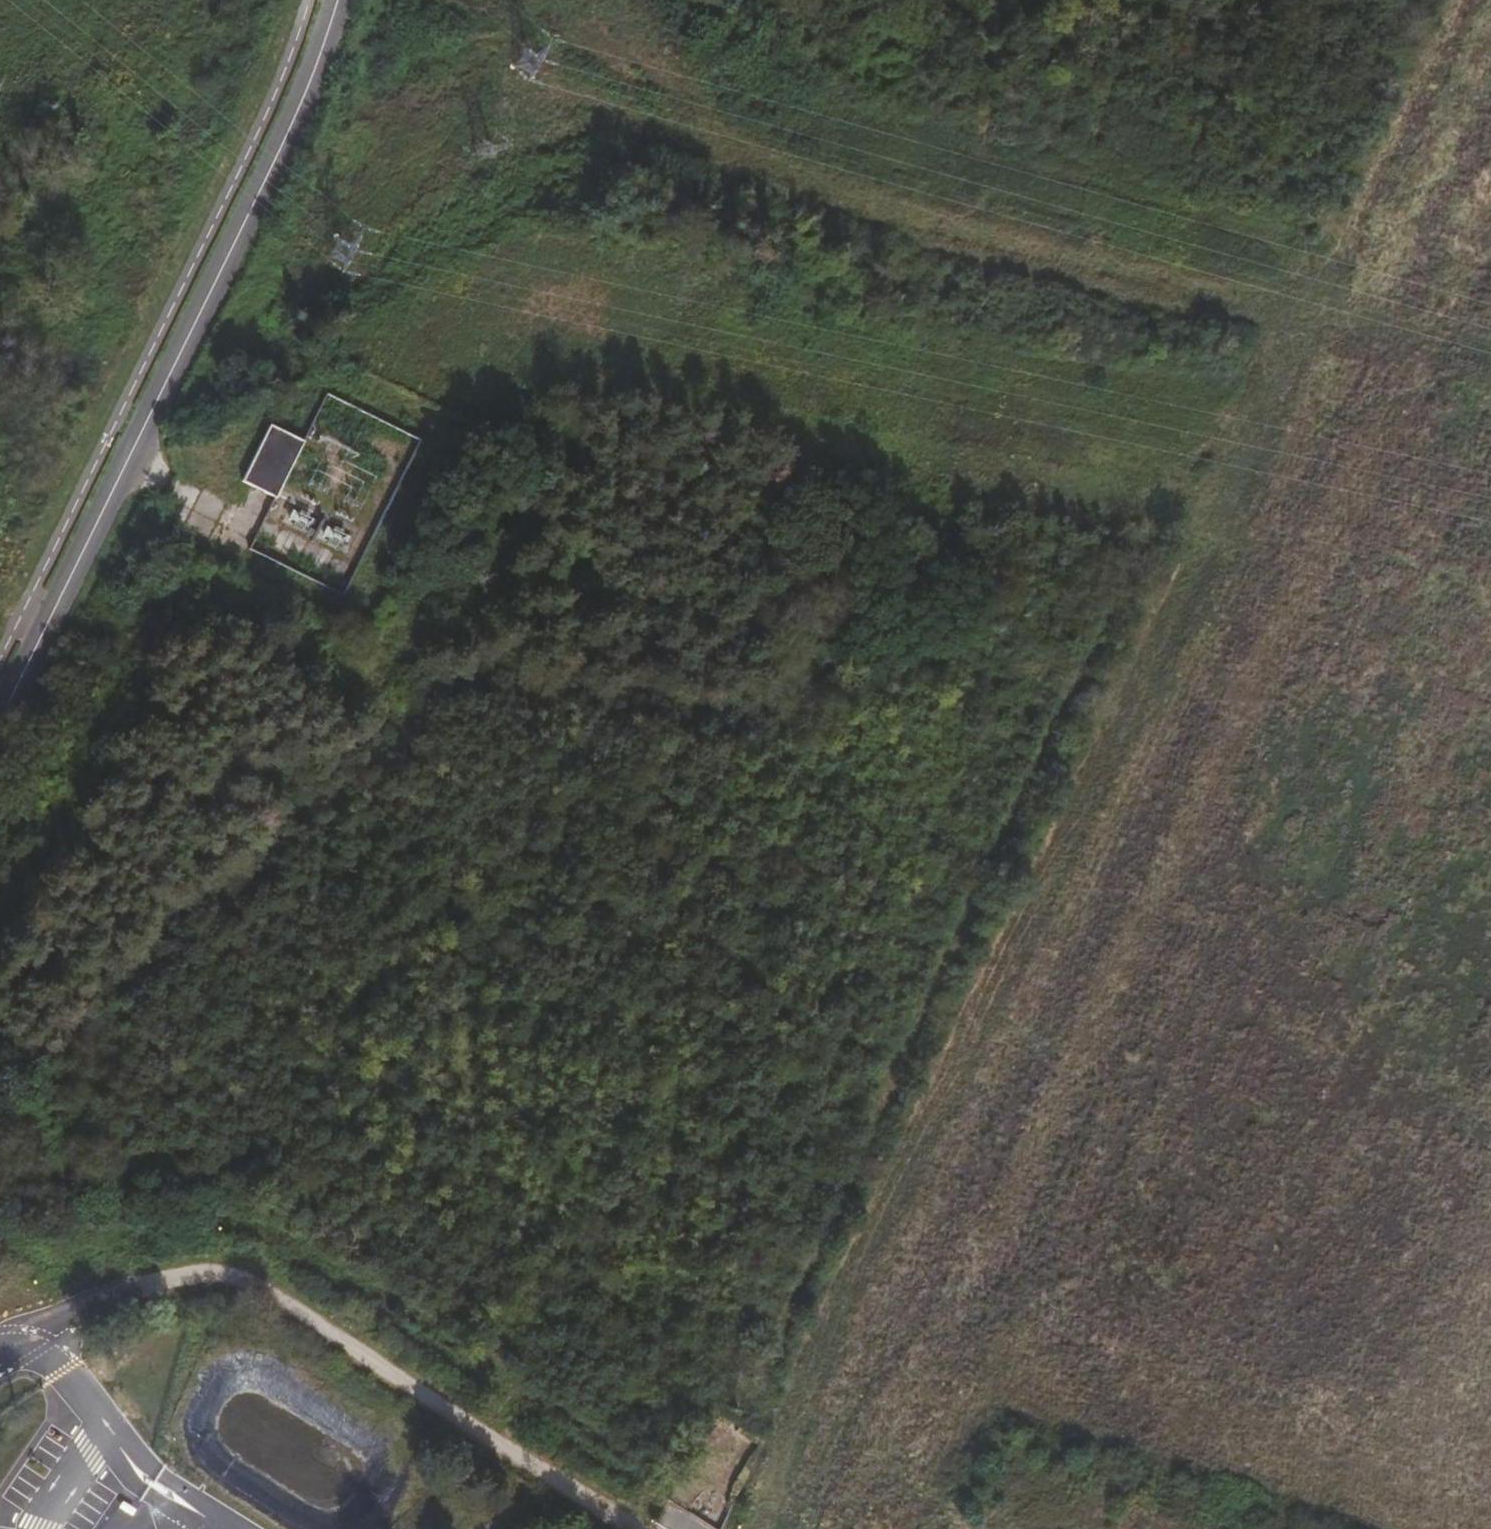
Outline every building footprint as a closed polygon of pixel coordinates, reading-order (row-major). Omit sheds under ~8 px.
[(283,502),(309,447),(270,429),(244,484),(283,502)]
